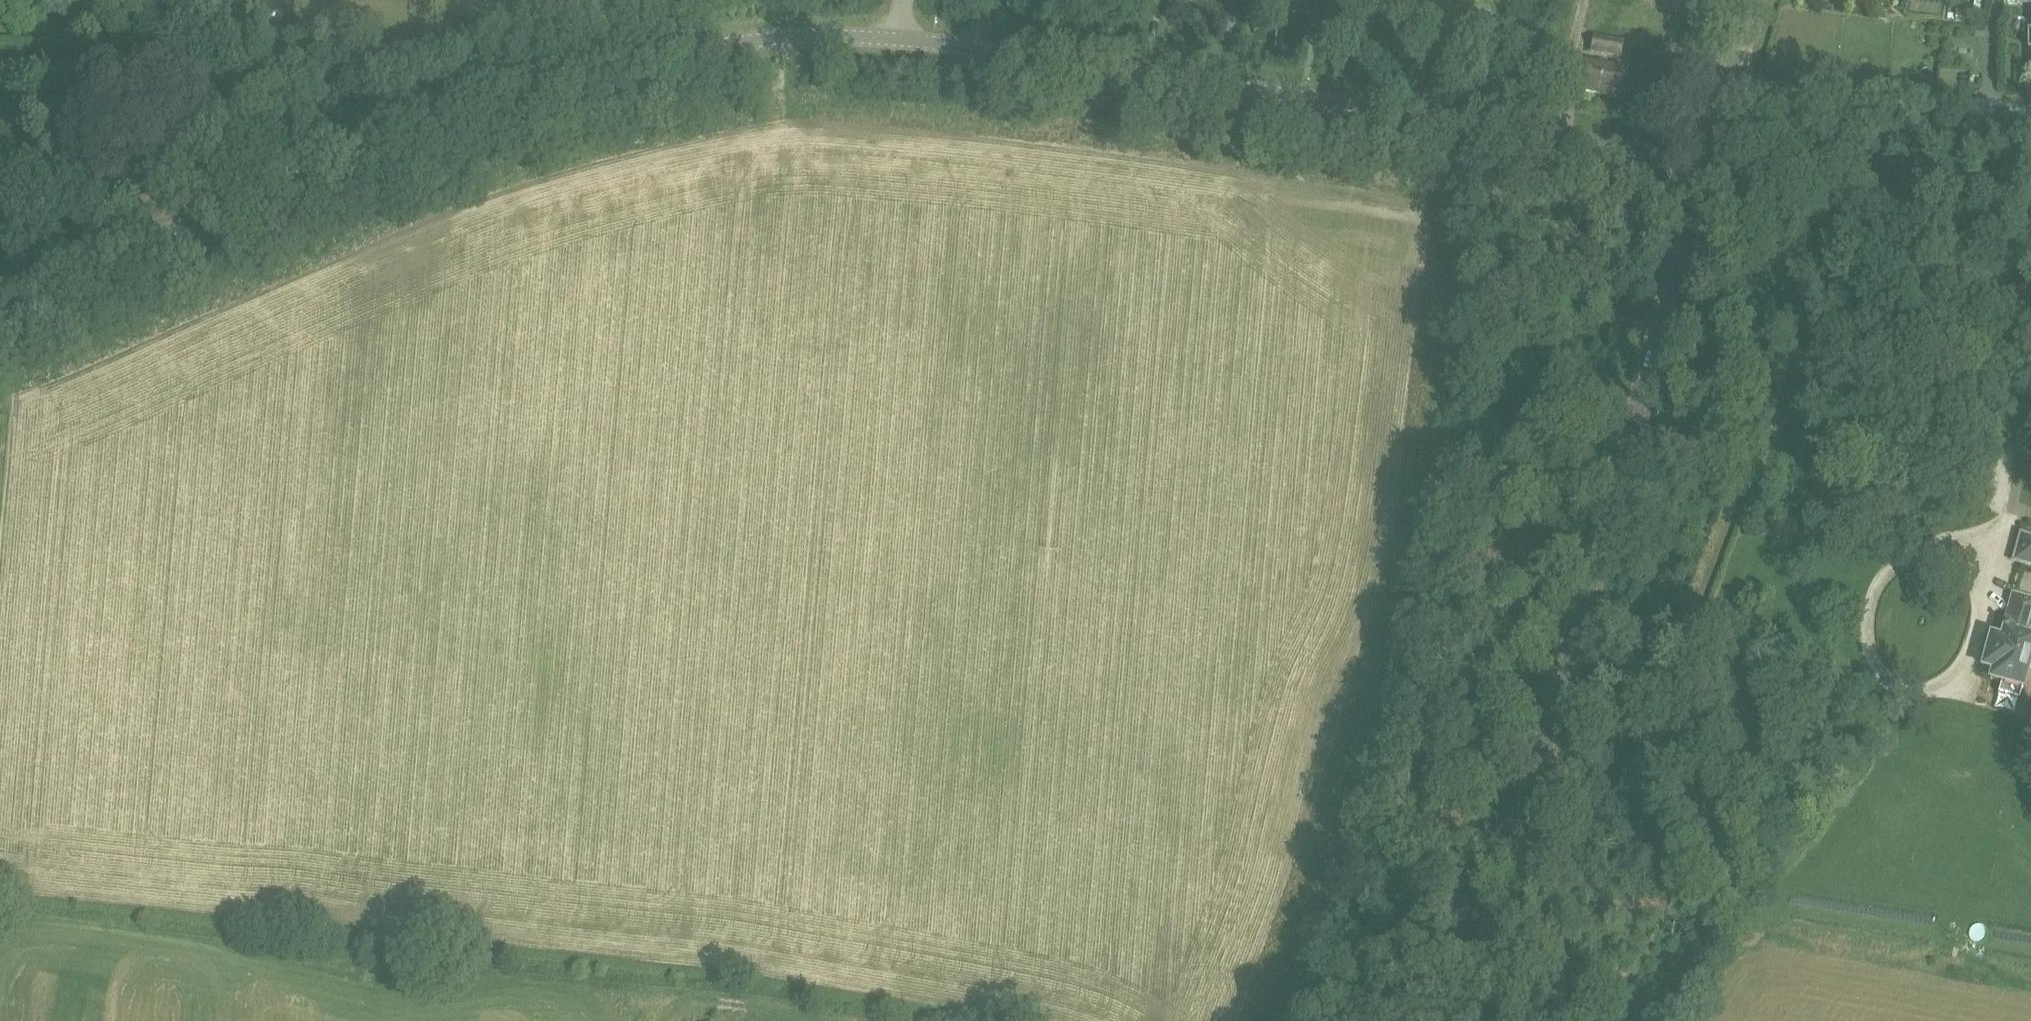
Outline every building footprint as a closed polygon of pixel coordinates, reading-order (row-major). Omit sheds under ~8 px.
[(1589,54),(1621,59),(1624,41),(1593,35),(1589,54)] [(1623,71),(1584,64),(1580,89),(1618,96),(1623,71)] [(2021,536),(2014,562),(2030,566),(2030,539),(2021,536)] [(2004,684),(2002,691),(2020,696),(2022,689),(2030,657),(2030,638),(2028,638),(2030,627),(2030,601),(2013,596),(2001,640),(1990,637),(1982,668),(1992,671),(1990,680),(2004,684)]
